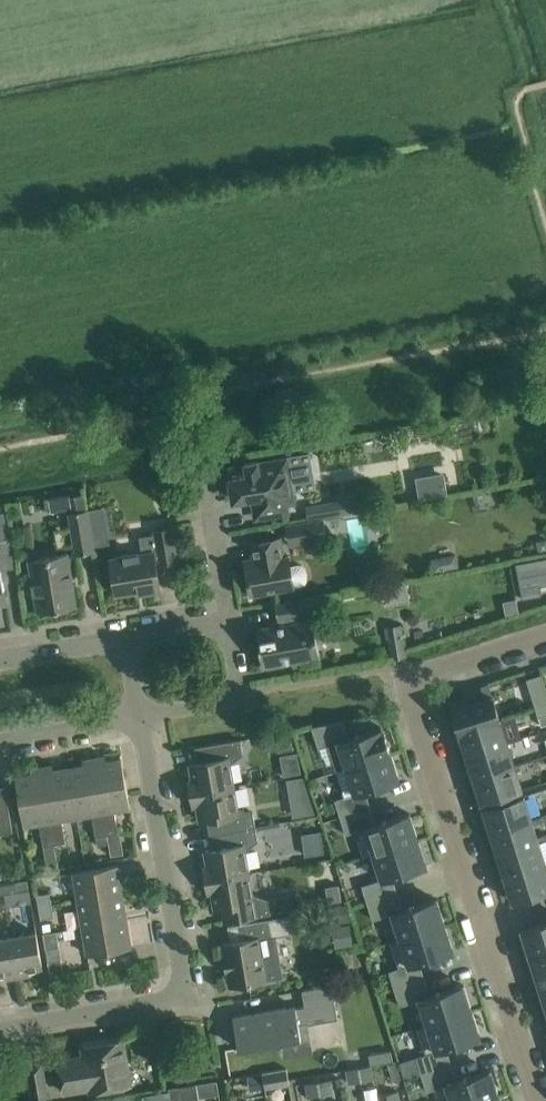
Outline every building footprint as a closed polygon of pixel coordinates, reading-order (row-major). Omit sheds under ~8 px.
[(288,459),(282,460),(259,464),(258,461),(245,464),(246,467),(229,469),(234,500),(253,497),(257,517),(287,512),(286,503),(296,502),(288,459)] [(417,499),(448,491),(442,467),(410,476),(417,499)] [(336,501),(338,515),(359,511),(356,497),(336,501)] [(323,518),(321,503),(306,506),(308,520),(322,518),(323,518)] [(87,510),(69,513),(76,554),(94,551),(87,510)] [(0,512),(0,540),(12,538),(7,511),(0,512)] [(322,518),(308,520),(289,523),(292,536),(324,531),(322,518)] [(161,563),(178,560),(172,527),(154,530),(155,534),(139,536),(142,552),(110,558),(116,595),(144,590),(145,594),(161,591),(157,569),(162,568),(161,563)] [(297,565),(291,566),(289,555),(285,556),(281,537),(251,542),(254,563),(246,565),(251,595),(294,587),(294,586),(301,585),(304,583),(305,579),(306,575),(305,572),(303,568),(301,566),(297,565)] [(537,541),(539,551),(545,550),(545,540),(537,541)] [(77,605),(68,553),(29,559),(38,612),(77,605)] [(456,555),(444,557),(447,570),(458,567),(456,555)] [(545,582),(545,556),(515,561),(522,598),(542,594),(540,585),(540,583),(545,582)] [(385,604),(409,600),(405,584),(382,588),(385,604)] [(320,657),(313,619),(312,613),(317,613),(314,597),(276,604),(278,619),(280,619),(281,624),(257,629),(263,667),(320,657)] [(406,656),(401,625),(387,627),(393,658),(406,656)] [(536,708),(545,705),(545,688),(541,674),(527,678),(536,708)] [(450,701),(460,732),(500,719),(493,696),(469,703),(466,696),(450,701)] [(536,708),(541,726),(545,724),(545,705),(536,708)] [(507,742),(500,719),(460,732),(467,755),(507,742)] [(349,738),(343,721),(312,726),(319,748),(329,745),(333,758),(343,755),(347,767),(391,754),(383,727),(349,738)] [(290,733),(275,736),(277,752),(292,749),(290,733)] [(234,785),(230,764),(231,763),(243,754),(241,739),(194,747),(197,762),(190,763),(193,779),(189,780),(191,793),(234,785)] [(515,765),(507,742),(467,755),(475,778),(515,765)] [(399,780),(391,754),(347,767),(337,770),(345,796),(335,799),(341,817),(371,807),(366,791),(399,780)] [(130,807),(122,758),(95,763),(107,835),(119,833),(115,810),(130,807)] [(107,835),(95,763),(69,767),(77,816),(92,814),(96,836),(107,835)] [(522,789),(515,765),(475,778),(482,802),(522,789)] [(77,816),(69,767),(43,772),(55,843),(66,842),(62,819),(77,816)] [(55,843),(43,772),(16,776),(24,826),(40,823),(43,845),(55,843)] [(253,812),(239,807),(237,807),(234,785),(191,793),(193,805),(197,805),(200,820),(207,819),(210,834),(256,826),(253,812)] [(5,786),(4,786),(5,796),(0,797),(0,833),(13,831),(5,786)] [(532,819),(524,795),(484,808),(491,832),(532,819)] [(312,797),(297,799),(300,816),(313,814),(315,814),(312,797)] [(376,824),(371,807),(341,817),(346,834),(356,831),(364,857),(374,854),(374,853),(418,839),(410,813),(376,824)] [(539,842),(532,819),(491,832),(499,855),(539,842)] [(265,824),(268,860),(321,856),(318,820),(265,824)] [(249,872),(245,851),(246,850),(258,841),(256,826),(210,834),(212,849),(205,850),(208,866),(204,867),(206,879),(249,872)] [(426,866),(418,839),(374,853),(374,854),(382,879),(362,885),(368,902),(398,893),(392,876),(426,866)] [(539,842),(499,855),(506,877),(545,865),(545,864),(539,842)] [(122,892),(117,865),(74,872),(78,900),(122,892)] [(506,877),(513,901),(545,891),(545,865),(506,877)] [(268,899),(254,893),(252,894),(249,872),(206,879),(208,892),(212,891),(215,907),(222,906),(225,922),(271,914),(268,899)] [(17,892),(16,882),(2,884),(4,894),(17,892)] [(340,882),(325,885),(328,902),(343,899),(340,882)] [(127,919),(122,892),(78,900),(83,927),(127,919)] [(403,909),(398,893),(368,902),(373,920),(393,913),(401,938),(401,939),(445,925),(437,899),(403,909)] [(36,896),(38,907),(51,905),(49,894),(36,896)] [(348,904),(331,907),(334,924),(351,921),(348,904)] [(53,916),(51,905),(38,907),(40,919),(53,916)] [(231,941),(222,943),(224,957),(223,958),(226,972),(227,972),(229,986),(281,977),(274,936),(302,932),(299,914),(228,926),(231,941)] [(131,947),(127,919),(83,927),(88,954),(131,947)] [(522,929),(530,953),(545,948),(545,922),(522,929)] [(453,951),(445,925),(401,939),(401,938),(391,941),(399,967),(389,970),(395,988),(425,978),(420,962),(453,951)] [(43,967),(36,932),(11,936),(18,976),(29,974),(29,970),(43,967)] [(0,938),(0,975),(5,974),(6,978),(18,976),(11,936),(0,938)] [(58,947),(46,948),(48,961),(60,959),(58,947)] [(545,973),(545,948),(530,953),(537,976),(545,973)] [(537,976),(544,999),(545,998),(545,973),(537,976)] [(430,995),(425,978),(395,988),(400,1005),(420,999),(428,1023),(428,1024),(472,1010),(464,984),(430,995)] [(338,1019),(336,1004),(332,985),(302,990),(305,1006),(296,1007),(296,1006),(233,1017),(239,1048),(301,1037),(299,1024),(308,1022),(308,1024),(338,1019)] [(480,1037),(472,1010),(428,1024),(428,1023),(417,1027),(426,1053),(416,1056),(421,1073),(452,1064),(446,1047),(480,1037)] [(130,1084),(123,1040),(83,1047),(85,1056),(58,1060),(64,1091),(90,1087),(91,1091),(130,1084)] [(391,1051),(369,1054),(371,1064),(393,1061),(391,1051)] [(452,1064),(421,1073),(427,1091),(437,1088),(441,1100),(451,1097),(452,1100),(483,1100),(499,1096),(491,1070),(457,1080),(452,1064)] [(373,1079),(371,1065),(359,1067),(361,1081),(373,1079)] [(361,1081),(359,1067),(347,1070),(349,1083),(361,1081)] [(290,1085),(287,1068),(263,1072),(265,1087),(265,1089),(266,1089),(265,1087),(289,1083),(289,1085),(290,1085)] [(263,1072),(248,1074),(250,1090),(265,1087),(263,1072)] [(333,1093),(330,1079),(318,1081),(320,1095),(333,1093)] [(320,1095),(318,1081),(306,1083),(308,1097),(320,1095)] [(179,1086),(181,1100),(191,1100),(199,1100),(196,1083),(179,1086)] [(169,1088),(171,1100),(175,1100),(181,1100),(179,1086),(169,1088)] [(398,1090),(380,1093),(381,1100),(400,1100),(398,1090)] [(46,1091),(33,1093),(34,1100),(48,1100),(46,1091)]
